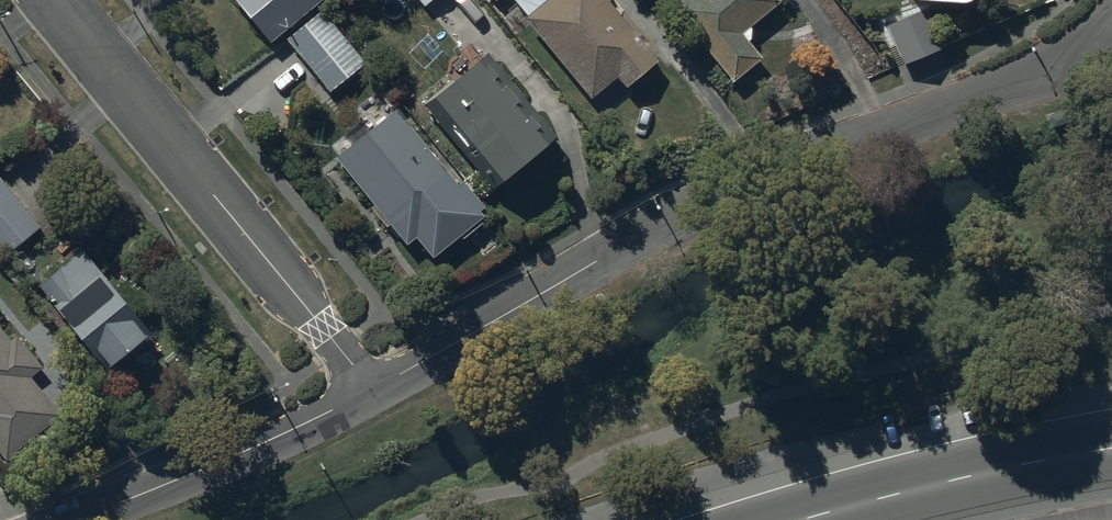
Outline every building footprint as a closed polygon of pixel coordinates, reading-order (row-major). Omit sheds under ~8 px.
[(269,50),(329,0),(228,0),(269,50)] [(523,26),(590,106),(616,85),(625,96),(658,70),(600,0),(518,0),(511,5),(526,23),(523,26)] [(732,89),(761,65),(742,41),(781,9),(773,0),(689,0),(671,15),(732,89)] [(886,24),(902,66),(944,50),(928,8),(886,24)] [(322,15),(286,45),(288,47),(284,50),(296,64),(300,62),(330,98),(366,68),(322,15)] [(560,150),(487,60),(455,86),(453,83),(421,109),(497,202),(560,150)] [(407,240),(419,231),(435,252),(483,214),(478,208),(484,204),(465,180),(461,184),(399,104),(336,153),(376,203),(373,205),(388,224),(392,221),(407,240)] [(8,261),(42,232),(0,184),(0,252),(8,261)] [(151,342),(80,255),(38,292),(53,310),(48,315),(99,372),(100,371),(108,380),(151,342)] [(5,467),(62,422),(28,380),(39,371),(31,362),(34,359),(26,348),(23,351),(14,340),(8,344),(0,334),(0,461),(5,467)]
